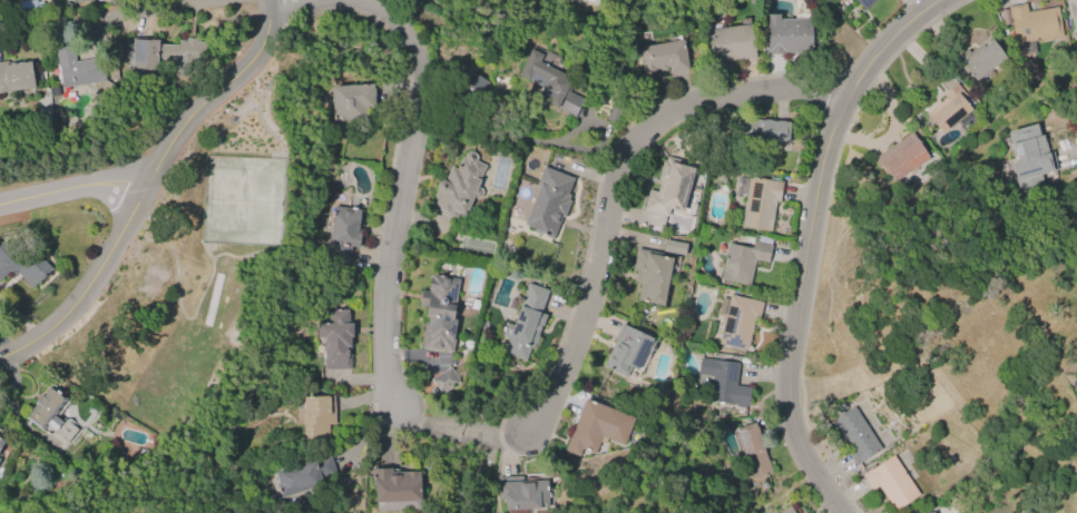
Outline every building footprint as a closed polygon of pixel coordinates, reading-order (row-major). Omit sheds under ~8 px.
[(864,9),(856,0),(874,0),(864,9)] [(1073,32),(1067,0),(1076,0),(1076,32),(1073,32)] [(1027,11),(1057,7),(1061,36),(1032,41),(1035,53),(1024,56),(1021,42),(1014,43),(1010,22),(1000,23),(998,11),(1007,9),(1007,6),(1025,3),(1027,11)] [(766,56),(765,14),(779,14),(779,20),(811,19),(811,32),(815,32),(815,43),(813,43),(813,55),(766,56)] [(706,30),(751,23),(755,57),(711,62),(706,30)] [(1006,58),(975,81),(968,72),(965,75),(952,60),(967,49),(969,52),(989,37),(1006,58)] [(130,68),(133,39),(158,40),(157,45),(177,46),(178,41),(186,41),(186,38),(195,39),(195,41),(207,42),(206,61),(194,61),(179,80),(166,70),(174,59),(157,59),(156,69),(130,68)] [(638,48),(683,41),(687,70),(669,73),(669,70),(643,75),(638,48)] [(106,80),(62,88),(61,83),(57,85),(55,73),(59,72),(55,50),(72,47),(75,62),(101,58),(106,80)] [(572,80),(558,109),(547,103),(549,99),(540,95),(544,87),(518,73),(530,50),(541,55),(537,61),(572,80)] [(33,87),(0,92),(0,62),(6,61),(7,65),(29,61),(33,87)] [(970,109),(940,134),(924,115),(944,98),(941,93),(942,92),(932,80),(948,67),(959,80),(956,82),(967,97),(968,96),(973,102),(969,107),(970,109)] [(478,100),(489,85),(471,71),(460,86),(478,100)] [(331,87),(372,83),(373,109),(364,109),(364,126),(333,128),(331,87)] [(574,118),(559,110),(568,92),(584,100),(574,118)] [(606,119),(613,101),(623,106),(616,122),(606,119)] [(787,144),(734,140),(736,118),(789,122),(787,144)] [(1051,151),(1057,169),(1040,175),(1044,186),(1018,194),(1010,164),(1015,161),(1006,131),(1038,122),(1047,152),(1051,151)] [(871,159),(911,132),(928,158),(888,185),(871,159)] [(484,165),(479,178),(481,179),(478,188),(479,188),(481,193),(479,197),(476,198),(472,197),(464,217),(456,213),(453,217),(428,207),(435,188),(434,186),(437,180),(442,179),(444,180),(451,166),(456,167),(460,157),(463,158),(466,152),(469,150),(476,154),(477,157),(474,161),(484,165)] [(666,216),(643,209),(648,190),(656,193),(659,180),(656,179),(662,160),(665,161),(666,157),(688,164),(687,167),(692,168),(679,211),(668,208),(666,216)] [(542,166),(572,177),(566,194),(569,195),(567,199),(570,200),(564,217),(561,216),(552,239),(545,236),(546,234),(522,224),(538,186),(535,185),(542,166)] [(776,200),(771,231),(741,226),(745,196),(735,194),(738,177),(748,179),(748,176),(782,181),(779,201),(776,200)] [(334,206),(360,210),(358,223),(360,223),(359,235),(360,235),(358,247),(350,246),(346,267),(332,265),(334,250),(331,250),(332,243),(329,243),(334,206)] [(9,272),(0,280),(0,244),(2,241),(7,247),(19,236),(50,269),(30,288),(16,273),(13,275),(9,272)] [(664,239),(685,244),(683,256),(662,251),(664,239)] [(752,240),(771,245),(766,262),(754,259),(748,285),(719,278),(727,243),(751,248),(752,240)] [(631,270),(636,248),(662,253),(660,256),(672,258),(663,306),(637,300),(640,283),(634,282),(636,272),(631,270)] [(452,352),(419,346),(425,305),(419,304),(421,289),(428,290),(430,276),(431,276),(431,274),(459,278),(453,309),(456,309),(452,333),(454,333),(452,352)] [(528,283),(548,290),(539,314),(545,316),(533,348),(529,346),(525,359),(503,353),(508,338),(500,336),(505,323),(511,325),(518,306),(520,306),(528,283)] [(746,351),(718,344),(724,316),(716,314),(721,298),(727,299),(728,295),(762,303),(757,320),(754,319),(746,351)] [(350,369),(324,369),(324,337),(313,337),(313,323),(326,323),(326,310),(347,310),(347,323),(352,323),(352,338),(350,338),(350,369)] [(603,366),(621,324),(654,338),(639,372),(629,367),(625,377),(603,366)] [(698,357),(738,362),(736,385),(751,387),(748,406),(707,402),(711,376),(697,374),(698,357)] [(429,379),(450,367),(460,385),(439,397),(429,379)] [(23,417),(49,385),(66,398),(52,415),(61,422),(62,418),(76,428),(67,441),(46,424),(41,431),(23,417)] [(327,438),(303,440),(302,413),(303,413),(303,396),(333,396),(334,424),(327,424),(327,438)] [(579,458),(562,452),(584,398),(634,418),(623,445),(600,437),(594,454),(579,458)] [(853,407),(881,448),(855,466),(845,452),(848,450),(829,422),(840,415),(835,407),(842,403),(848,411),(853,407)] [(735,430),(755,423),(772,473),(751,480),(735,430)] [(919,495),(893,512),(877,485),(870,490),(861,475),(870,468),(870,470),(893,455),(919,495)] [(314,461),(330,456),(335,474),(320,479),(322,484),(280,497),(275,483),(277,482),(274,471),(314,458),(314,461)] [(420,509),(375,511),(374,502),(372,502),(371,470),(392,468),(392,471),(418,470),(420,509)] [(547,480),(548,507),(503,511),(503,499),(498,500),(497,484),(498,484),(498,477),(523,476),(523,481),(547,480)]
